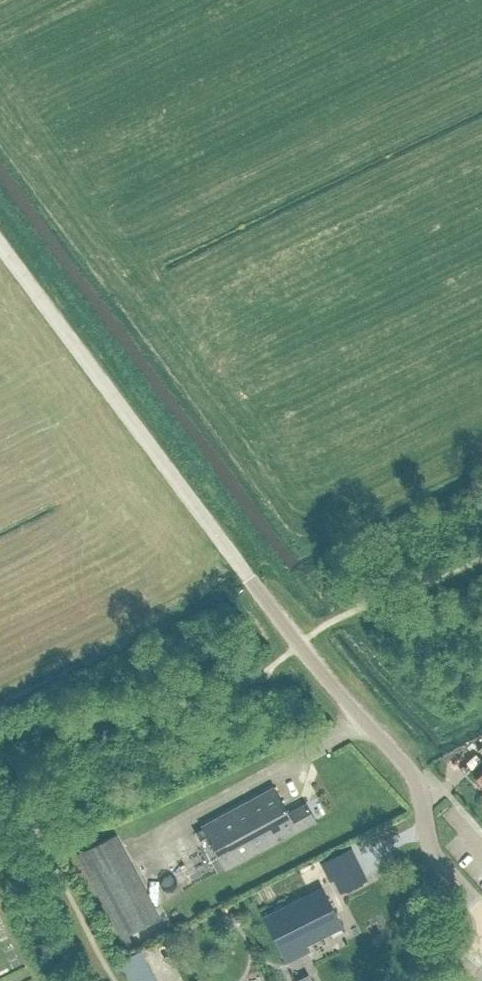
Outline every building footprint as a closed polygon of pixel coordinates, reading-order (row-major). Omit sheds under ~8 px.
[(273,786),(202,825),(225,868),(315,819),(306,802),(287,812),(273,786)] [(111,834),(77,852),(122,936),(156,917),(111,834)] [(352,849),(320,864),(329,882),(333,880),(340,894),(367,881),(352,849)] [(184,879),(194,876),(188,859),(178,862),(184,879)] [(264,917),(286,961),(299,954),(296,948),(305,944),(340,926),(325,896),(306,906),(302,898),(264,917)] [(126,973),(130,980),(136,980),(153,972),(148,962),(126,973)] [(136,980),(157,980),(153,972),(136,980)]
